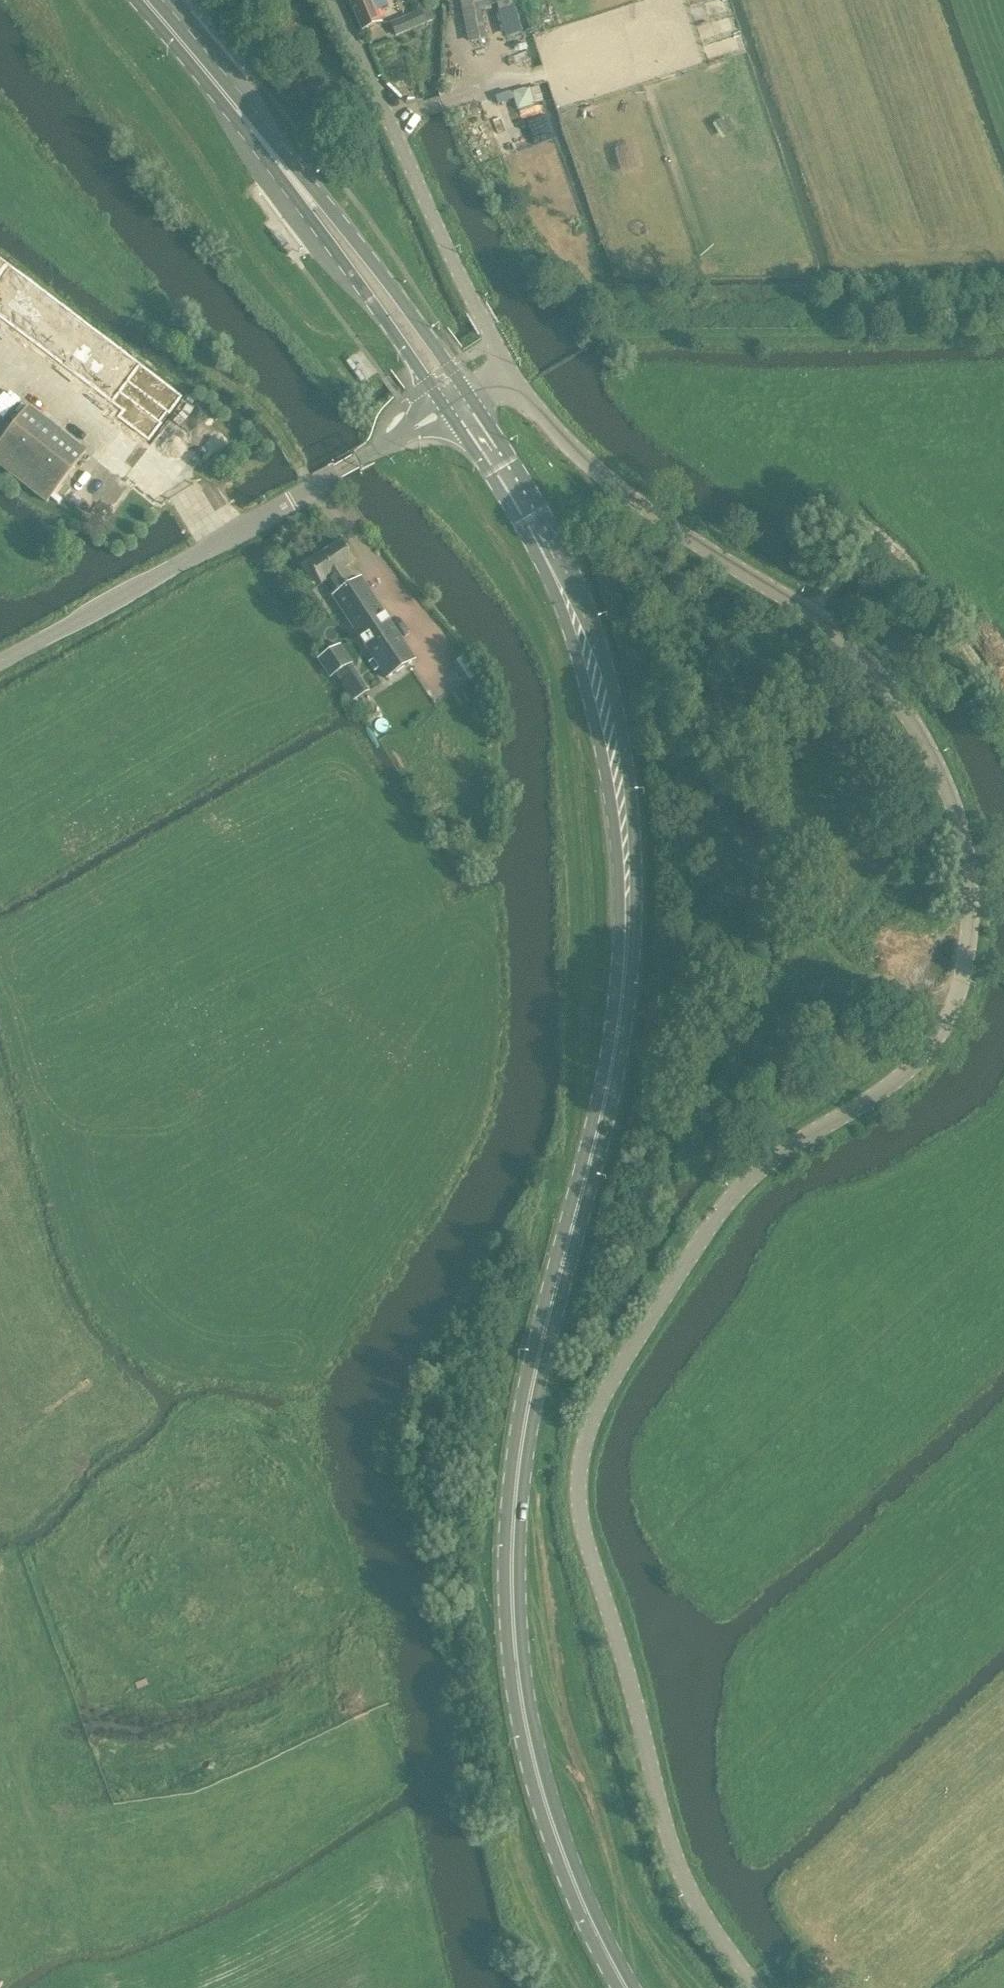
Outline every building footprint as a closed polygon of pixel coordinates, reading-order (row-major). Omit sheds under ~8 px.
[(363,31),(382,22),(377,11),(388,6),(385,0),(350,0),(363,31)] [(473,41),(487,38),(481,11),(491,9),(491,5),(497,4),(499,12),(502,11),(510,8),(509,3),(509,0),(465,0),(473,41)] [(510,8),(502,11),(511,37),(522,34),(514,7),(510,8)] [(427,23),(422,11),(391,24),(396,37),(427,23)] [(535,106),(530,88),(512,93),(517,111),(535,106)] [(15,263),(0,283),(0,317),(118,402),(110,412),(155,444),(193,394),(15,263)] [(85,452),(30,409),(0,447),(0,464),(47,501),(85,452)] [(341,543),(308,565),(321,585),(331,578),(340,591),(332,596),(387,679),(415,660),(361,578),(355,581),(346,568),(354,563),(341,543)] [(340,644),(324,655),(336,674),(354,701),(369,691),(351,664),(353,663),(340,644)]
